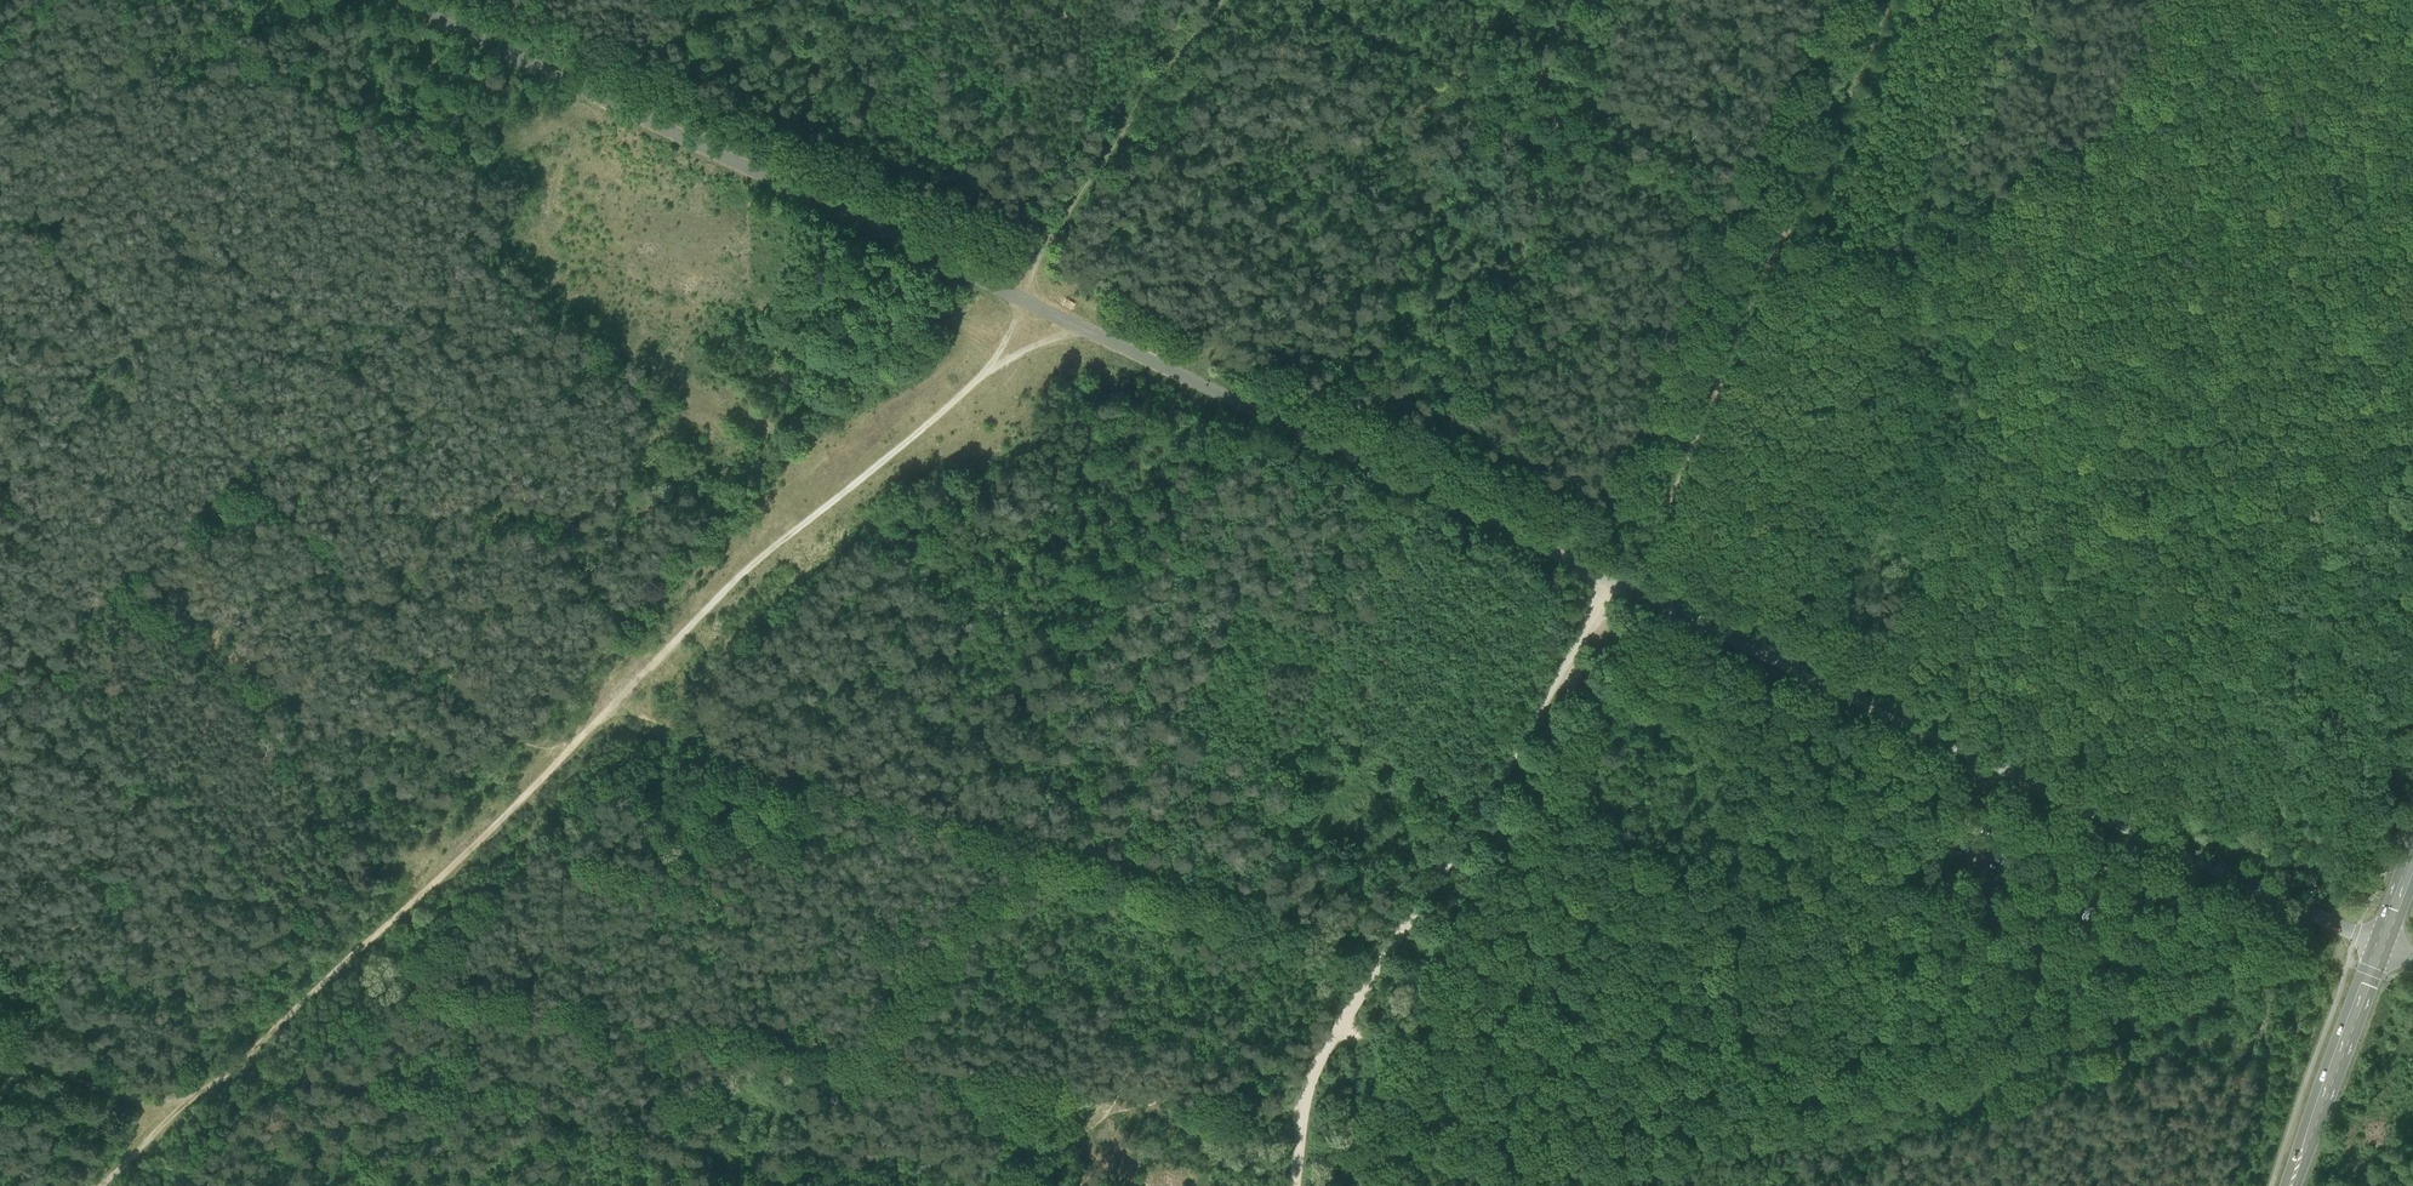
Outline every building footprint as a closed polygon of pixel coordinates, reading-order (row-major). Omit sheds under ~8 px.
[(1927,855),(1996,887),(2018,840),(1949,808),(1927,855)] [(2092,894),(2098,897),(2104,884),(2098,881),(2092,894)]
